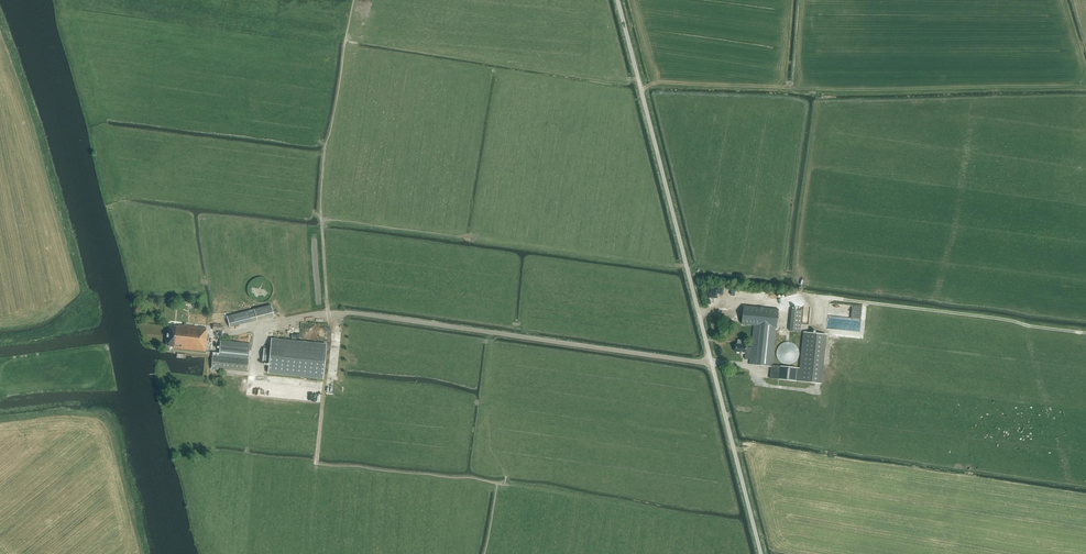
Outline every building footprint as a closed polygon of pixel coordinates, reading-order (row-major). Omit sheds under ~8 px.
[(271,296),(272,294),(272,291),(273,289),(272,286),(271,284),(270,282),(268,280),(266,279),(264,278),(262,277),(259,277),(257,278),(255,279),(252,280),(251,282),(249,284),(248,286),(248,288),(248,291),(248,293),(249,295),(250,297),(252,299),(254,300),(256,301),(259,302),(261,302),(264,302),(266,301),(268,299),(270,298),(271,296)] [(248,311),(251,321),(274,316),(271,305),(248,311)] [(750,365),(771,367),(776,327),(777,328),(779,309),(744,306),(742,324),(754,325),(752,348),(746,347),(747,345),(737,344),(736,352),(745,353),(745,359),(750,359),(750,365)] [(792,310),(791,333),(802,334),(803,311),(792,310)] [(231,315),(227,316),(229,327),(234,326),(251,321),(248,311),(231,315)] [(183,325),(178,325),(178,326),(168,325),(166,345),(174,346),(173,348),(205,351),(206,347),(207,334),(206,334),(206,328),(186,326),(183,325)] [(772,365),(770,377),(821,382),(826,334),(805,332),(801,368),(772,365)] [(268,372),(323,378),(326,345),(271,339),(270,349),(264,349),(262,362),(269,362),(268,372)] [(247,371),(250,343),(220,340),(219,354),(213,353),(212,368),(218,369),(218,368),(247,371)] [(788,365),(790,365),(791,364),(793,363),(794,362),(796,361),(797,360),(798,358),(799,357),(799,355),(799,353),(799,352),(799,350),(798,348),(797,347),(796,345),(794,344),(793,343),(791,342),(790,342),(788,342),(786,342),(784,342),(783,343),(781,344),(780,345),(779,347),(778,348),(777,350),(776,351),(776,353),(776,355),(777,357),(778,358),(779,360),(780,361),(781,362),(783,363),(784,364),(786,365),(788,365)]
